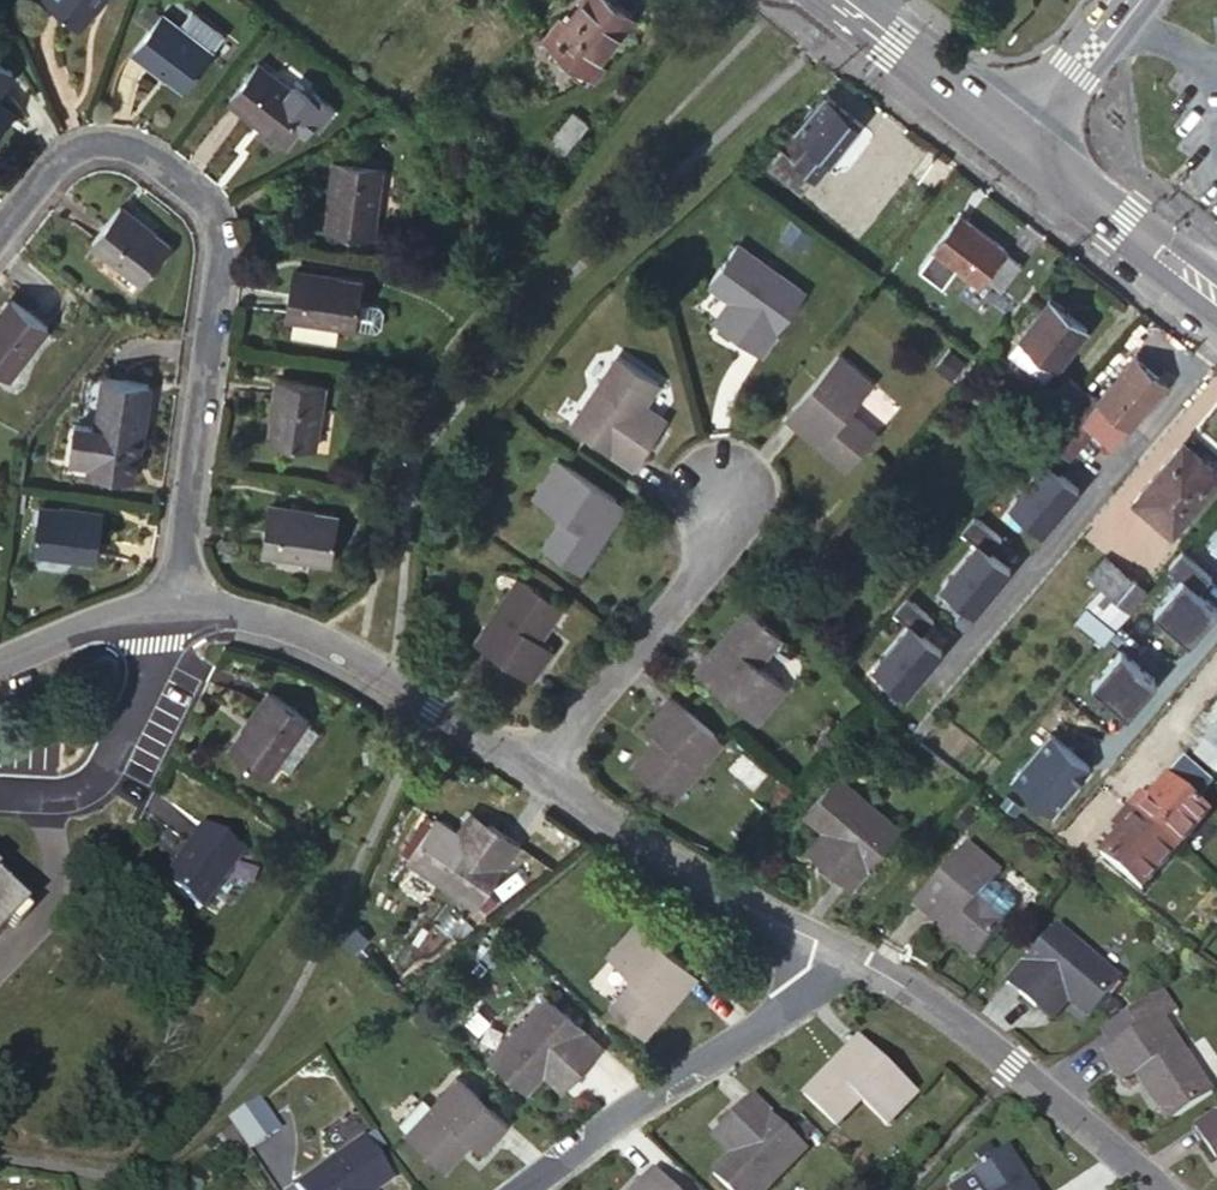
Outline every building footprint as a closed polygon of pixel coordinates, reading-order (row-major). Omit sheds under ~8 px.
[(80,25),(95,6),(93,4),(96,0),(49,0),(80,25)] [(594,77),(604,64),(597,58),(630,16),(610,0),(584,0),(567,22),(561,16),(544,37),(555,45),(594,77)] [(184,88),(211,52),(161,13),(134,48),(154,64),(155,61),(170,73),(168,76),(184,88)] [(586,87),(594,77),(555,45),(547,56),(586,87)] [(15,73),(0,60),(0,91),(15,73)] [(280,138),(307,102),(259,64),(231,99),(250,113),(251,112),(265,123),(263,125),(280,138)] [(800,194),(861,121),(825,90),(764,163),(800,194)] [(0,106),(0,117),(5,121),(11,115),(0,106)] [(565,156),(587,128),(573,115),(551,144),(565,156)] [(345,160),(381,165),(382,156),(346,151),(345,160)] [(383,166),(381,165),(345,160),(336,159),(332,187),(336,188),(333,204),(330,205),(327,229),(374,235),(383,166)] [(144,281),(173,246),(158,232),(156,234),(142,223),(143,221),(124,204),(95,238),(144,281)] [(958,231),(964,221),(957,216),(950,224),(958,231)] [(801,244),(809,230),(795,221),(786,233),(801,244)] [(1002,251),(964,221),(958,231),(950,224),(934,246),(979,281),(984,275),(1000,288),(1018,265),(1002,253),(1002,251)] [(710,278),(730,293),(747,304),(731,327),(764,350),(806,288),(738,239),(710,278)] [(357,327),(376,330),(382,326),(384,311),(379,306),(360,303),(363,283),(339,280),(339,281),(320,278),(321,277),(293,273),(286,317),(357,327)] [(747,304),(730,293),(715,316),(731,327),(747,304)] [(51,325),(15,297),(0,316),(2,317),(0,320),(0,367),(12,377),(51,325)] [(1021,334),(1057,364),(1086,331),(1049,301),(1021,334)] [(1046,378),(1057,364),(1021,334),(1009,347),(1046,378)] [(826,433),(820,441),(849,466),(877,432),(851,410),(874,382),(839,353),(794,405),(826,433)] [(636,417),(648,400),(660,381),(621,354),(573,421),(636,465),(658,431),(636,417)] [(1150,386),(1156,378),(1132,359),(1098,397),(1099,398),(1130,423),(1132,424),(1159,394),(1150,386)] [(1058,417),(1084,386),(1070,374),(1043,404),(1058,417)] [(146,409),(149,381),(104,376),(98,423),(77,421),(72,458),(93,460),(92,469),(136,474),(138,452),(142,453),(144,429),(141,428),(144,408),(146,409)] [(318,447),(327,383),(281,377),(277,402),(280,403),(276,421),(273,420),(271,440),(318,447)] [(1165,386),(1156,378),(1150,386),(1159,394),(1165,386)] [(1043,434),(1070,457),(1097,426),(1085,416),(1099,398),(1084,386),(1058,417),(1043,434)] [(1130,423),(1099,398),(1085,416),(1097,426),(1115,441),(1130,423)] [(669,415),(648,400),(636,417),(658,431),(669,415)] [(787,414),(820,441),(826,433),(794,405),(787,414)] [(1010,503),(1043,531),(1079,488),(1058,471),(1070,457),(1043,434),(1030,450),(1045,461),(1010,503)] [(1216,480),(1216,469),(1183,442),(1136,497),(1173,530),(1216,480)] [(595,531),(619,496),(559,456),(533,494),(563,516),(545,545),(582,570),(603,538),(595,531)] [(628,501),(619,496),(595,531),(603,538),(628,501)] [(98,557),(104,513),(79,509),(79,512),(60,509),(61,506),(41,504),(36,548),(98,557)] [(333,562),(340,517),(316,513),(316,516),(300,513),(300,511),(272,506),(264,551),(333,562)] [(943,584),(976,611),(1012,569),(992,552),(1003,538),(976,515),(963,530),(978,542),(943,584)] [(1206,539),(1216,548),(1216,525),(1206,539)] [(1190,642),(1216,611),(1216,606),(1198,590),(1211,576),(1181,550),(1168,566),(1182,577),(1154,611),(1190,642)] [(1130,580),(1134,576),(1109,556),(1091,575),(1106,590),(1120,573),(1130,580)] [(1147,588),(1134,576),(1130,580),(1120,573),(1106,590),(1094,604),(1116,624),(1147,588)] [(558,602),(519,574),(475,640),(531,679),(552,647),(536,634),(558,602)] [(875,664),(907,692),(943,649),(923,633),(935,619),(907,595),(894,611),(909,623),(875,664)] [(749,605),(723,635),(730,642),(703,675),(757,721),(786,685),(759,661),(780,635),(749,605)] [(1103,639),(1113,628),(1092,608),(1082,620),(1103,639)] [(730,642),(723,635),(696,668),(703,675),(730,642)] [(1093,684),(1129,715),(1158,680),(1122,650),(1093,684)] [(276,761),(305,723),(309,716),(272,689),(256,709),(258,712),(248,726),(245,725),(228,747),(266,775),(276,761)] [(724,739),(672,695),(647,725),(663,739),(637,768),(673,800),(724,739)] [(316,731),(305,723),(276,761),(287,770),(316,731)] [(1205,740),(1216,750),(1216,731),(1216,730),(1205,740)] [(1015,780),(1054,812),(1091,767),(1052,735),(1015,780)] [(1205,740),(1196,751),(1216,769),(1216,750),(1205,740)] [(1184,756),(1167,774),(1197,799),(1214,782),(1184,756)] [(807,808),(825,825),(841,838),(822,859),(852,884),(900,828),(837,772),(807,808)] [(1197,799),(1167,774),(1148,795),(1142,791),(1113,821),(1120,828),(1100,851),(1144,889),(1211,812),(1197,799)] [(473,841),(488,817),(472,807),(456,830),(473,841)] [(520,840),(488,817),(473,841),(456,830),(437,817),(409,857),(478,903),(520,840)] [(200,911),(242,852),(202,823),(185,847),(187,849),(178,863),(175,862),(160,883),(200,911)] [(841,838),(825,825),(807,846),(822,859),(841,838)] [(967,842),(922,896),(954,924),(948,932),(976,957),(1006,924),(1005,922),(979,899),(992,883),(1002,872),(967,842)] [(992,883),(979,899),(1005,922),(1018,907),(1017,899),(1000,884),(992,883)] [(23,907),(0,885),(0,932),(23,907)] [(954,924),(922,896),(915,904),(948,932),(954,924)] [(660,998),(691,965),(638,919),(607,953),(634,977),(611,1002),(643,1032),(669,1006),(660,998)] [(1056,987),(1072,1001),(1088,1015),(1120,978),(1057,924),(1007,981),(1038,1007),(1056,987)] [(699,973),(691,965),(660,998),(669,1006),(699,973)] [(1054,1022),(1072,1001),(1056,987),(1038,1007),(1054,1022)] [(1178,1007),(1167,990),(1108,1028),(1118,1043),(1108,1050),(1128,1081),(1143,1071),(1165,1106),(1204,1081),(1162,1016),(1178,1007)] [(557,1057),(578,1075),(604,1047),(548,995),(491,1057),(527,1090),(542,1072),(557,1057)] [(1109,995),(1098,1008),(1111,1019),(1121,1006),(1109,995)] [(838,1076),(869,1044),(861,1036),(830,1067),(838,1076)] [(920,1091),(869,1044),(838,1076),(830,1067),(804,1095),(837,1126),(861,1101),(888,1125),(920,1091)] [(564,1091),(578,1075),(557,1057),(542,1072),(564,1091)] [(483,1151),(509,1122),(459,1077),(406,1134),(442,1168),(469,1138),(483,1151)] [(1165,1106),(1174,1120),(1213,1095),(1204,1081),(1165,1106)] [(726,1122),(746,1142),(731,1157),(714,1176),(730,1189),(767,1189),(808,1146),(753,1095),(726,1122)] [(254,1103),(225,1124),(229,1131),(238,1143),(245,1153),(275,1133),(254,1103)] [(1196,1127),(1216,1160),(1216,1159),(1216,1113),(1196,1127)] [(746,1142),(726,1122),(710,1139),(731,1157),(746,1142)] [(238,1143),(229,1131),(218,1139),(227,1151),(238,1143)] [(393,1177),(365,1137),(296,1186),(299,1189),(375,1189),(393,1177)] [(1031,1178),(1010,1147),(971,1170),(984,1189),(1026,1189),(1022,1184),(1031,1178)] [(656,1168),(635,1189),(678,1189),(656,1168)] [(1031,1178),(1022,1184),(1026,1189),(1039,1189),(1031,1178)]
